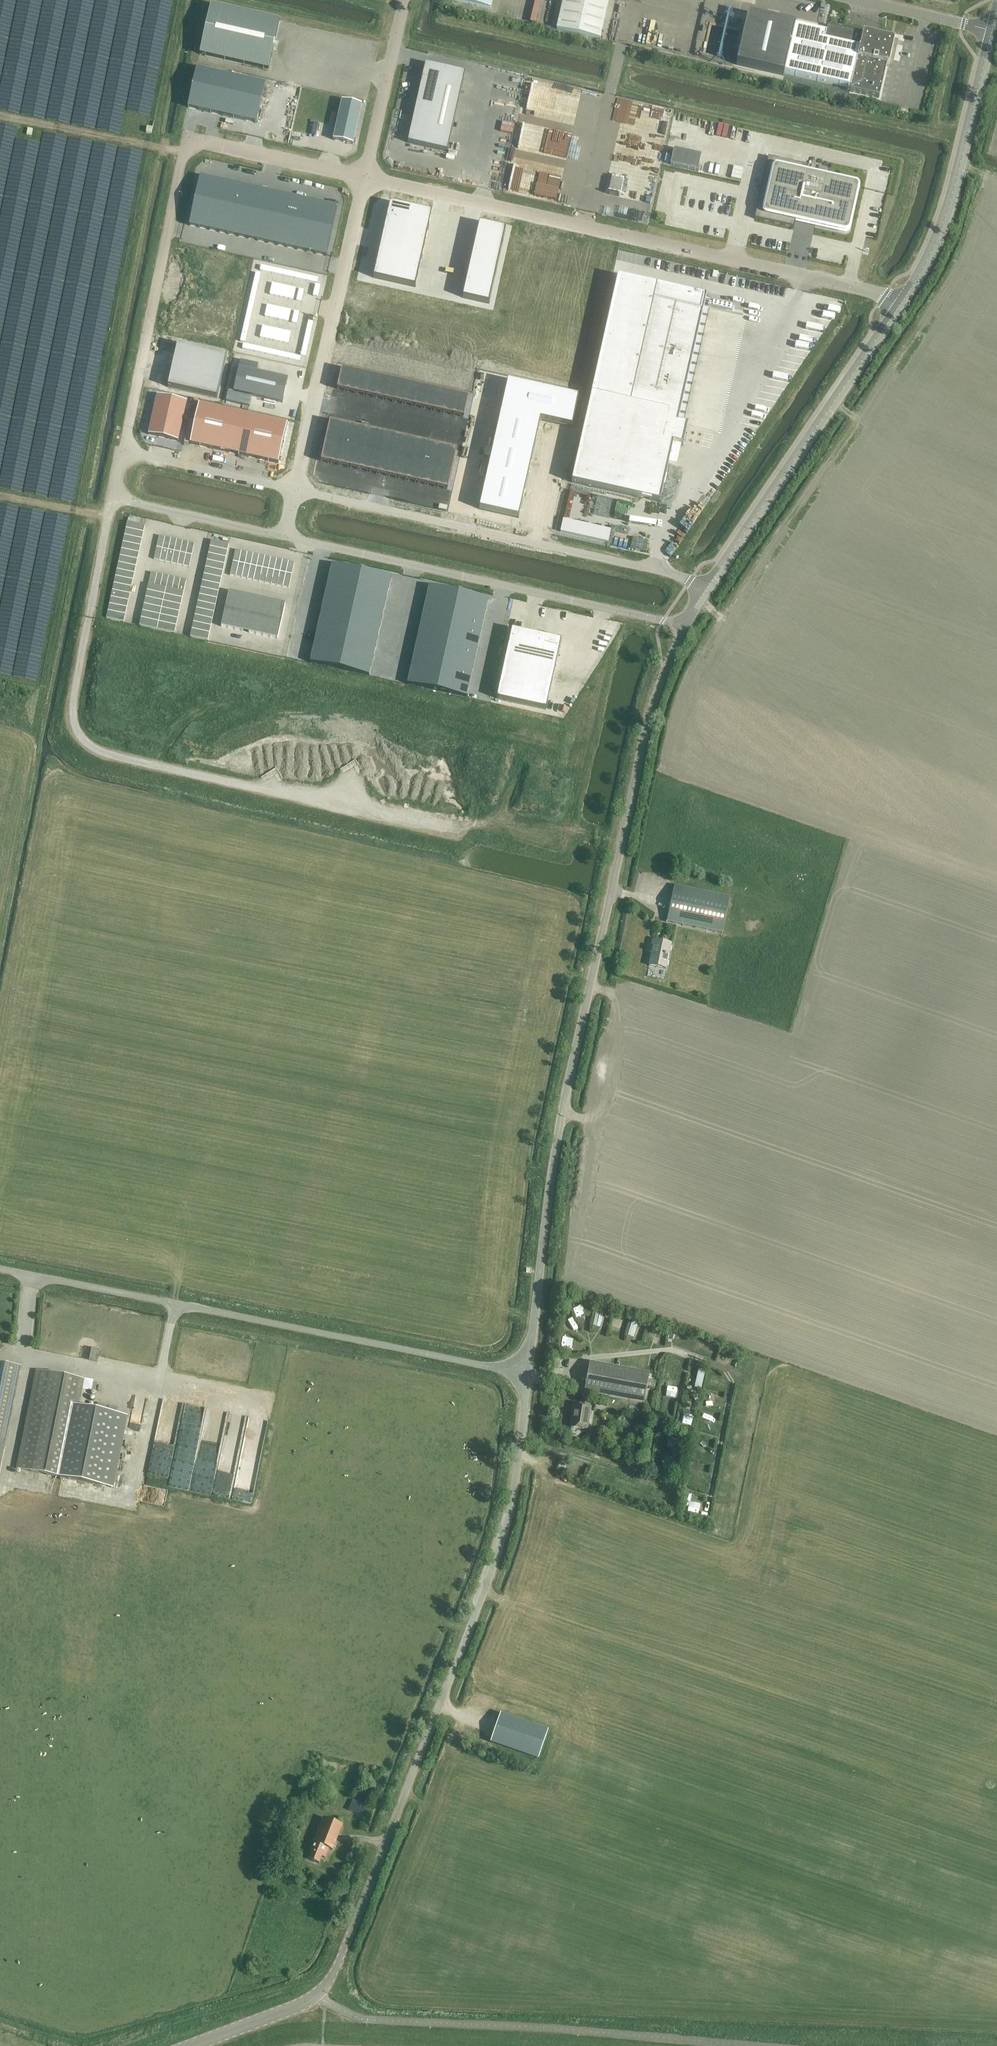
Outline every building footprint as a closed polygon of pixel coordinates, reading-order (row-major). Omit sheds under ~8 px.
[(453,1),(490,9),(492,0),(453,0),(453,1)] [(599,40),(609,0),(563,0),(556,30),(599,40)] [(672,4),(668,16),(681,21),(685,9),(672,4)] [(199,55),(268,70),(279,20),(210,5),(199,55)] [(747,16),(736,65),(783,76),(784,73),(850,88),(849,92),(879,98),(886,66),(888,67),(894,41),(862,34),(862,36),(827,28),(826,34),(794,27),(747,16)] [(425,64),(407,143),(447,152),(464,73),(425,64)] [(265,85),(196,69),(187,109),(256,124),(265,85)] [(342,101),(333,140),(352,145),(361,105),(342,101)] [(768,157),(754,219),(794,228),(795,221),(844,232),(845,232),(846,232),(847,231),(848,231),(848,230),(848,229),(857,189),(858,188),(858,187),(857,187),(857,186),(856,185),(855,184),(806,173),(807,166),(768,157)] [(199,176),(188,226),(326,256),(337,207),(199,176)] [(392,197),(389,212),(410,217),(414,202),(392,197)] [(414,202),(410,217),(431,223),(434,207),(414,202)] [(389,212),(385,227),(406,232),(410,217),(389,212)] [(410,217),(406,232),(427,238),(431,223),(410,217)] [(481,218),(478,233),(505,240),(508,225),(481,218)] [(385,227),(381,242),(402,247),(406,232),(385,227)] [(406,232),(402,247),(423,252),(427,238),(406,232)] [(478,233),(474,248),(501,255),(505,240),(478,233)] [(381,242),(377,257),(398,262),(402,247),(381,242)] [(402,247),(398,262),(419,267),(423,252),(402,247)] [(474,248),(470,263),(497,270),(501,255),(474,248)] [(377,257),(372,272),(393,276),(398,262),(377,257)] [(398,262),(393,276),(414,282),(419,267),(398,262)] [(470,263),(465,278),(492,285),(497,270),(470,263)] [(617,277),(571,483),(660,503),(673,444),(683,446),(687,426),(677,424),(678,423),(682,424),(684,417),(679,416),(680,413),(684,414),(686,407),(681,406),(682,404),(686,405),(688,397),(683,396),(684,394),(689,395),(690,388),(686,387),(686,384),(691,385),(692,378),(688,377),(688,374),(693,375),(695,368),(690,367),(691,365),(695,366),(697,359),(692,358),(693,355),(697,356),(699,349),(694,348),(706,297),(617,277)] [(465,278),(461,292),(487,300),(492,285),(465,278)] [(709,301),(708,306),(732,311),(733,306),(709,301)] [(177,341),(167,383),(216,392),(225,353),(177,341)] [(340,367),(335,387),(462,416),(467,396),(340,367)] [(237,368),(232,393),(281,404),(287,379),(237,368)] [(503,383),(473,509),(514,518),(535,424),(566,430),(573,400),(503,383)] [(157,395),(148,435),(178,441),(186,402),(157,395)] [(198,404),(189,444),(278,464),(287,424),(198,404)] [(330,422),(321,462),(447,492),(457,454),(330,422)] [(143,533),(145,526),(127,522),(125,529),(143,533)] [(142,540),(143,533),(125,529),(124,536),(142,540)] [(140,547),(142,540),(124,536),(122,543),(140,547)] [(162,549),(165,537),(159,536),(156,548),(162,549)] [(168,550),(170,539),(165,537),(162,549),(168,550)] [(174,552),(176,540),(170,539),(168,550),(174,552)] [(180,553),(182,541),(176,540),(174,552),(180,553)] [(185,554),(188,542),(182,541),(180,553),(185,554)] [(227,551),(228,545),(211,541),(209,548),(227,551)] [(194,544),(188,542),(185,554),(191,555),(194,544)] [(139,554),(140,547),(122,543),(121,550),(139,554)] [(159,561),(162,549),(156,548),(154,559),(159,561)] [(225,558),(227,551),(209,548),(208,555),(225,558)] [(165,562),(168,550),(162,549),(159,561),(165,562)] [(137,560),(139,554),(121,550),(119,557),(137,560)] [(171,563),(174,552),(168,550),(165,562),(171,563)] [(235,550),(233,562),(238,563),(241,551),(235,550)] [(241,551),(238,563),(244,564),(247,553),(241,551)] [(177,565),(180,553),(174,552),(171,563),(177,565)] [(183,566),(185,554),(180,553),(177,565),(183,566)] [(247,553),(244,564),(250,566),(253,554),(247,553)] [(189,567),(191,555),(185,554),(183,566),(189,567)] [(253,554),(250,566),(256,567),(259,555),(253,554)] [(224,565),(225,558),(208,555),(206,561),(224,565)] [(259,555),(256,567),(262,568),(264,556),(259,555)] [(264,556),(262,568),(268,569),(270,558),(264,556)] [(136,567),(137,560),(119,557),(118,563),(136,567)] [(270,558),(268,569),(274,571),(276,559),(270,558)] [(276,559),(274,571),(280,572),(282,560),(276,559)] [(282,560),(280,572),(285,573),(288,562),(282,560)] [(222,572),(224,565),(206,561),(205,568),(222,572)] [(233,562),(230,575),(235,577),(238,563),(233,562)] [(288,562),(285,573),(291,575),(294,563),(288,562)] [(134,574),(136,567),(118,563),(116,570),(134,574)] [(238,563),(235,577),(241,578),(244,564),(238,563)] [(244,564),(241,578),(247,579),(250,566),(244,564)] [(312,653),(310,663),(369,676),(391,578),(331,564),(329,575),(327,584),(312,653)] [(250,566),(247,579),(253,581),(256,567),(250,566)] [(256,567),(253,581),(259,582),(262,568),(256,567)] [(221,579),(222,572),(205,568),(203,575),(221,579)] [(262,568),(259,582),(265,583),(268,569),(262,568)] [(268,569),(265,583),(271,584),(274,571),(268,569)] [(132,581),(134,574),(116,570),(115,577),(132,581)] [(274,571),(271,584),(277,586),(280,572),(274,571)] [(280,572),(277,586),(282,587),(285,573),(280,572)] [(154,586),(157,574),(151,573),(148,584),(154,586)] [(285,573),(282,587),(288,588),(291,575),(285,573)] [(160,587),(162,575),(157,574),(154,586),(160,587)] [(166,588),(168,577),(162,575),(160,587),(166,588)] [(219,586),(221,579),(203,575),(202,582),(219,586)] [(131,588),(132,581),(115,577),(113,584),(131,588)] [(172,590),(174,578),(168,577),(166,588),(172,590)] [(177,591),(180,579),(174,578),(172,590),(177,591)] [(183,592),(186,580),(180,579),(177,591),(183,592)] [(218,593),(219,586),(202,582),(200,589),(218,593)] [(129,595),(131,588),(113,584),(112,591),(129,595)] [(164,595),(166,588),(160,587),(154,586),(148,584),(147,591),(164,595)] [(429,586),(407,685),(466,698),(488,599),(429,586)] [(182,599),(183,592),(177,591),(172,590),(166,588),(164,595),(182,599)] [(216,599),(218,593),(200,589),(199,596),(216,599)] [(128,601),(129,595),(112,591),(110,598),(128,601)] [(163,602),(164,595),(147,591),(145,598),(163,602)] [(228,592),(225,609),(232,611),(236,593),(228,592)] [(236,593),(232,611),(239,612),(243,595),(236,593)] [(180,606),(182,599),(164,595),(163,602),(180,606)] [(243,595),(239,612),(246,614),(250,596),(243,595)] [(215,606),(216,599),(199,596),(197,602),(215,606)] [(250,596),(246,614),(253,615),(257,598),(250,596)] [(126,608),(128,601),(110,598),(109,605),(126,608)] [(161,609),(163,602),(145,598),(144,605),(161,609)] [(257,598),(253,615),(260,617),(264,599),(257,598)] [(264,599),(260,617),(267,619),(271,601),(264,599)] [(271,601),(267,619),(274,620),(278,602),(271,601)] [(179,613),(180,606),(163,602),(161,609),(179,613)] [(213,613),(215,606),(197,602),(196,609),(213,613)] [(278,602),(274,620),(281,622),(285,604),(278,602)] [(125,615),(126,608),(109,605),(107,611),(125,615)] [(160,616),(161,609),(144,605),(142,612),(160,616)] [(177,619),(179,613),(161,609),(160,616),(177,619)] [(212,620),(213,613),(196,609),(194,616),(212,620)] [(225,609),(221,627),(228,628),(232,611),(225,609)] [(123,622),(125,615),(107,611),(106,618),(123,622)] [(232,611),(228,628),(235,630),(239,612),(232,611)] [(158,622),(160,616),(142,612),(141,618),(158,622)] [(239,612),(235,630),(242,631),(246,614),(239,612)] [(246,614),(242,631),(249,633),(253,615),(246,614)] [(253,615),(249,633),(256,634),(260,617),(253,615)] [(176,626),(177,619),(160,616),(158,622),(176,626)] [(210,627),(212,620),(194,616),(193,623),(210,627)] [(260,617),(256,634),(263,636),(267,619),(260,617)] [(156,629),(158,622),(141,618),(139,625),(156,629)] [(267,619),(263,636),(270,638),(274,620),(267,619)] [(274,620),(270,638),(277,639),(281,622),(274,620)] [(174,633),(176,626),(158,622),(156,629),(174,633)] [(209,634),(210,627),(193,623),(191,630),(209,634)] [(207,640),(209,634),(191,630),(190,637),(207,640)] [(511,630),(496,699),(546,710),(561,641),(511,630)] [(666,922),(722,933),(729,898),(674,886),(666,922)] [(649,966),(665,969),(670,945),(652,941),(651,948),(652,948),(649,966)] [(574,1302),(569,1304),(576,1320),(582,1317),(574,1302)] [(603,1310),(596,1308),(592,1326),(599,1328),(603,1310)] [(613,1317),(622,1322),(627,1313),(617,1309),(613,1317)] [(626,1336),(632,1338),(638,1321),(632,1319),(626,1336)] [(98,1360),(103,1344),(94,1341),(89,1357),(98,1360)] [(694,1347),(714,1355),(717,1349),(696,1341),(694,1347)] [(20,1368),(0,1364),(0,1468),(20,1368)] [(647,1388),(654,1389),(655,1381),(653,1381),(648,1380),(649,1375),(595,1365),(589,1364),(584,1388),(584,1393),(644,1404),(647,1388)] [(705,1371),(698,1370),(693,1387),(700,1389),(705,1371)] [(16,1469),(112,1488),(126,1417),(87,1409),(93,1382),(36,1371),(16,1469)] [(247,1391),(248,1382),(221,1381),(221,1389),(247,1391)] [(570,1428),(586,1431),(590,1407),(580,1406),(579,1408),(573,1407),(570,1428)] [(173,1473),(174,1457),(153,1456),(152,1471),(173,1473)] [(480,1659),(479,1665),(502,1669),(503,1663),(480,1659)] [(510,1678),(514,1666),(508,1664),(503,1676),(510,1678)] [(532,1685),(536,1673),(519,1667),(515,1679),(532,1685)] [(490,1744),(537,1760),(547,1731),(500,1715),(490,1744)] [(348,1810),(361,1815),(365,1805),(352,1800),(348,1810)] [(328,1849),(332,1850),(342,1825),(323,1817),(313,1843),(315,1843),(308,1859),(319,1863),(321,1857),(325,1858),(328,1849)] [(287,1841),(295,1844),(298,1836),(291,1833),(287,1841)] [(455,1863),(457,1857),(447,1854),(446,1860),(455,1863)] [(613,1932),(621,1929),(618,1921),(610,1924),(613,1932)] [(693,1946),(700,1947),(701,1939),(694,1938),(693,1946)] [(347,1987),(335,1987),(336,2000),(348,1999),(347,1987)]
